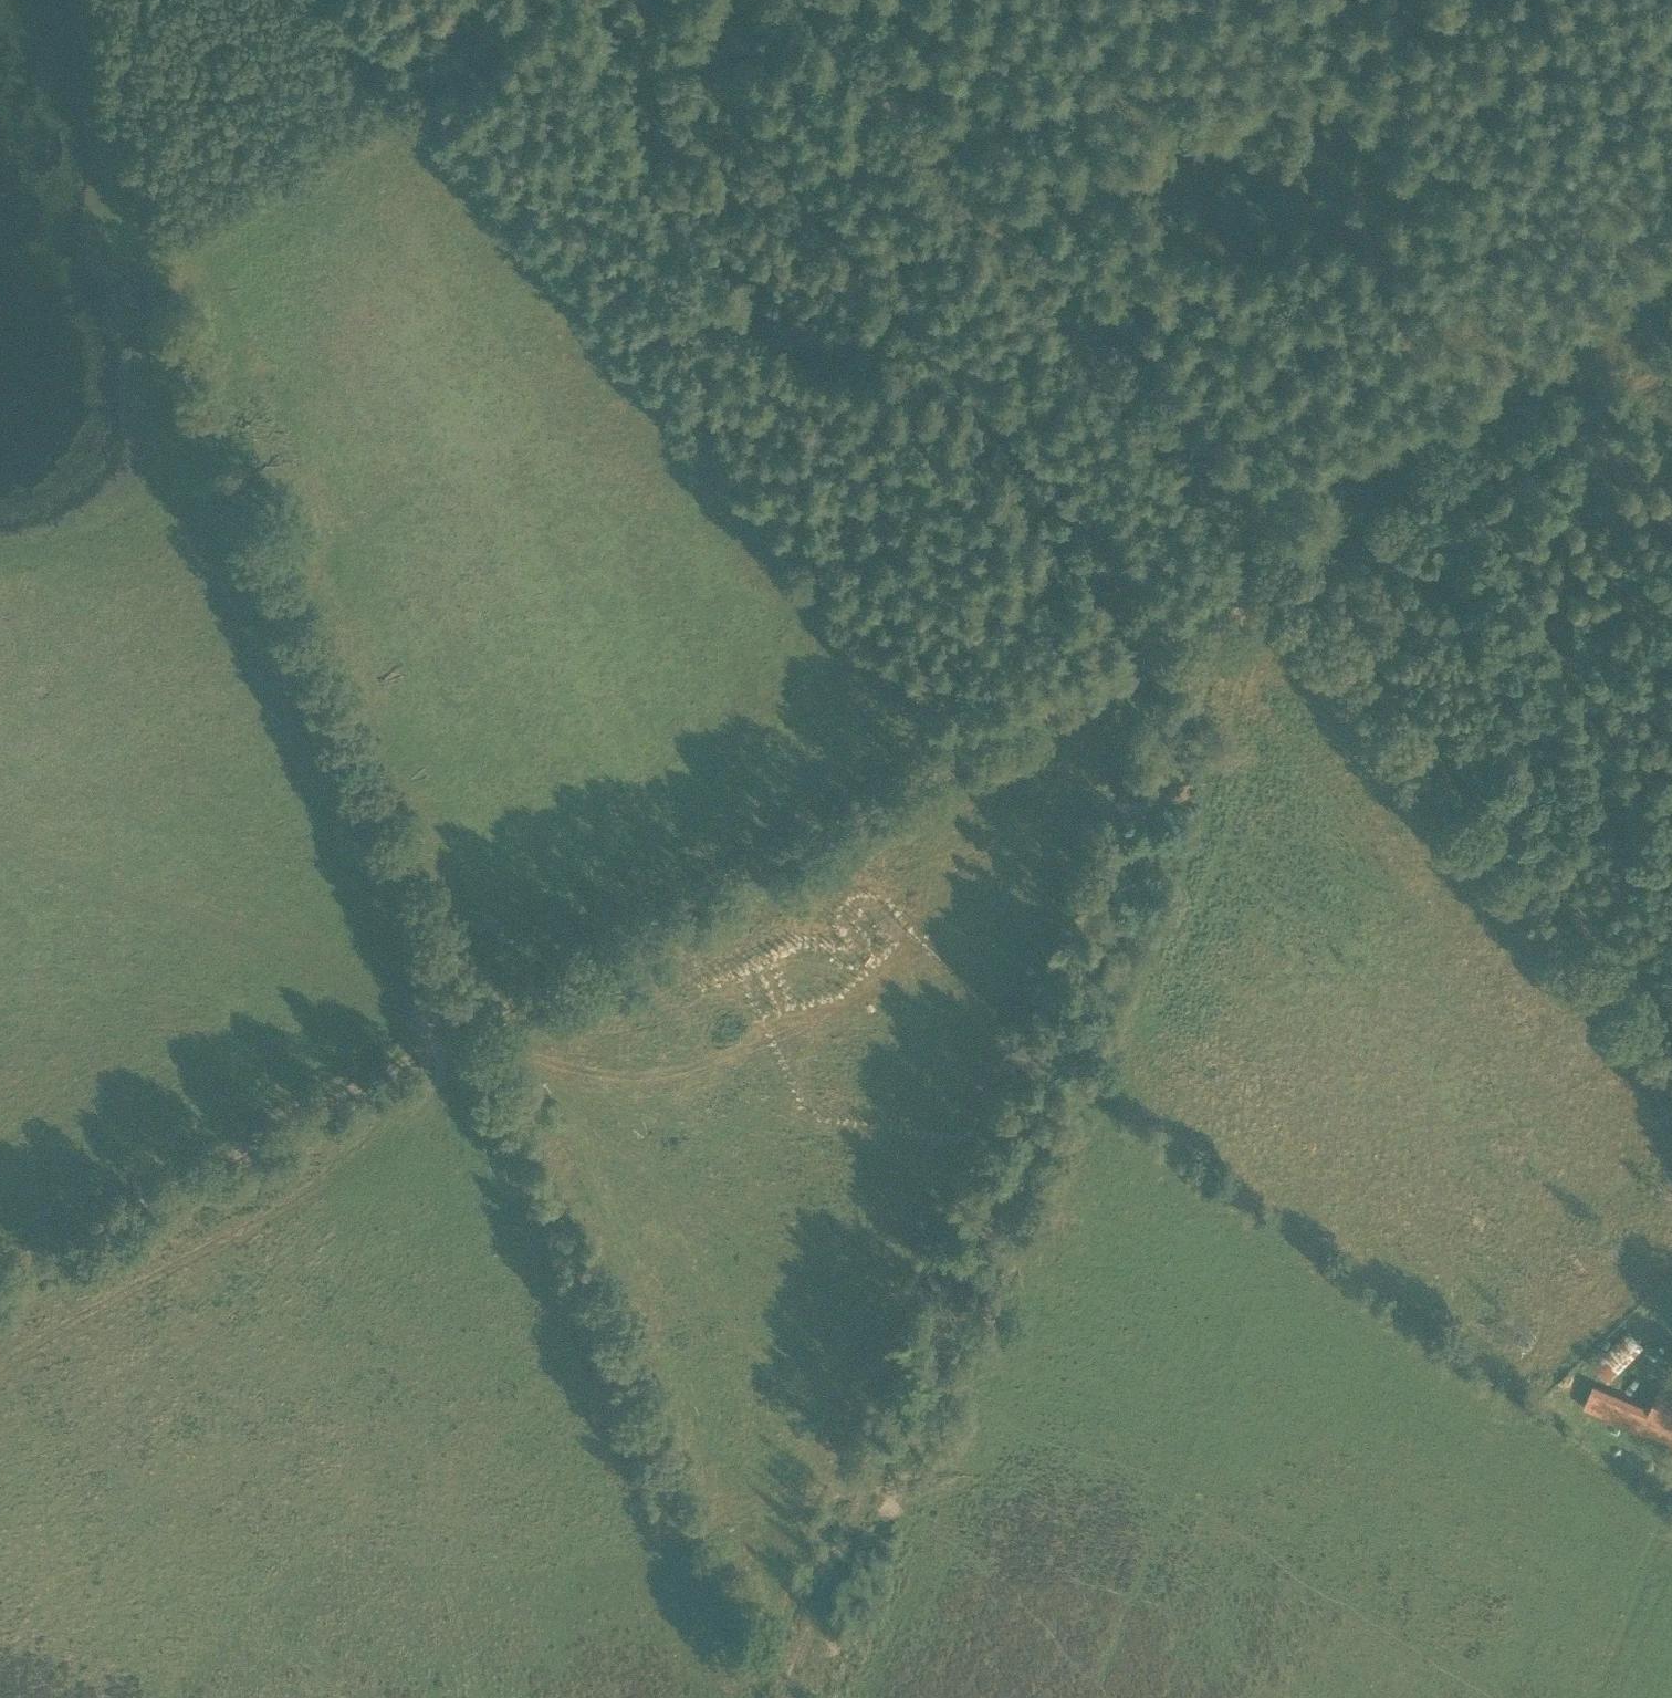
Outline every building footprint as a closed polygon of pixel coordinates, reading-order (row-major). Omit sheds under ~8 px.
[(1640,1429),(1671,1443),(1671,1394),(1658,1388),(1640,1429)]
